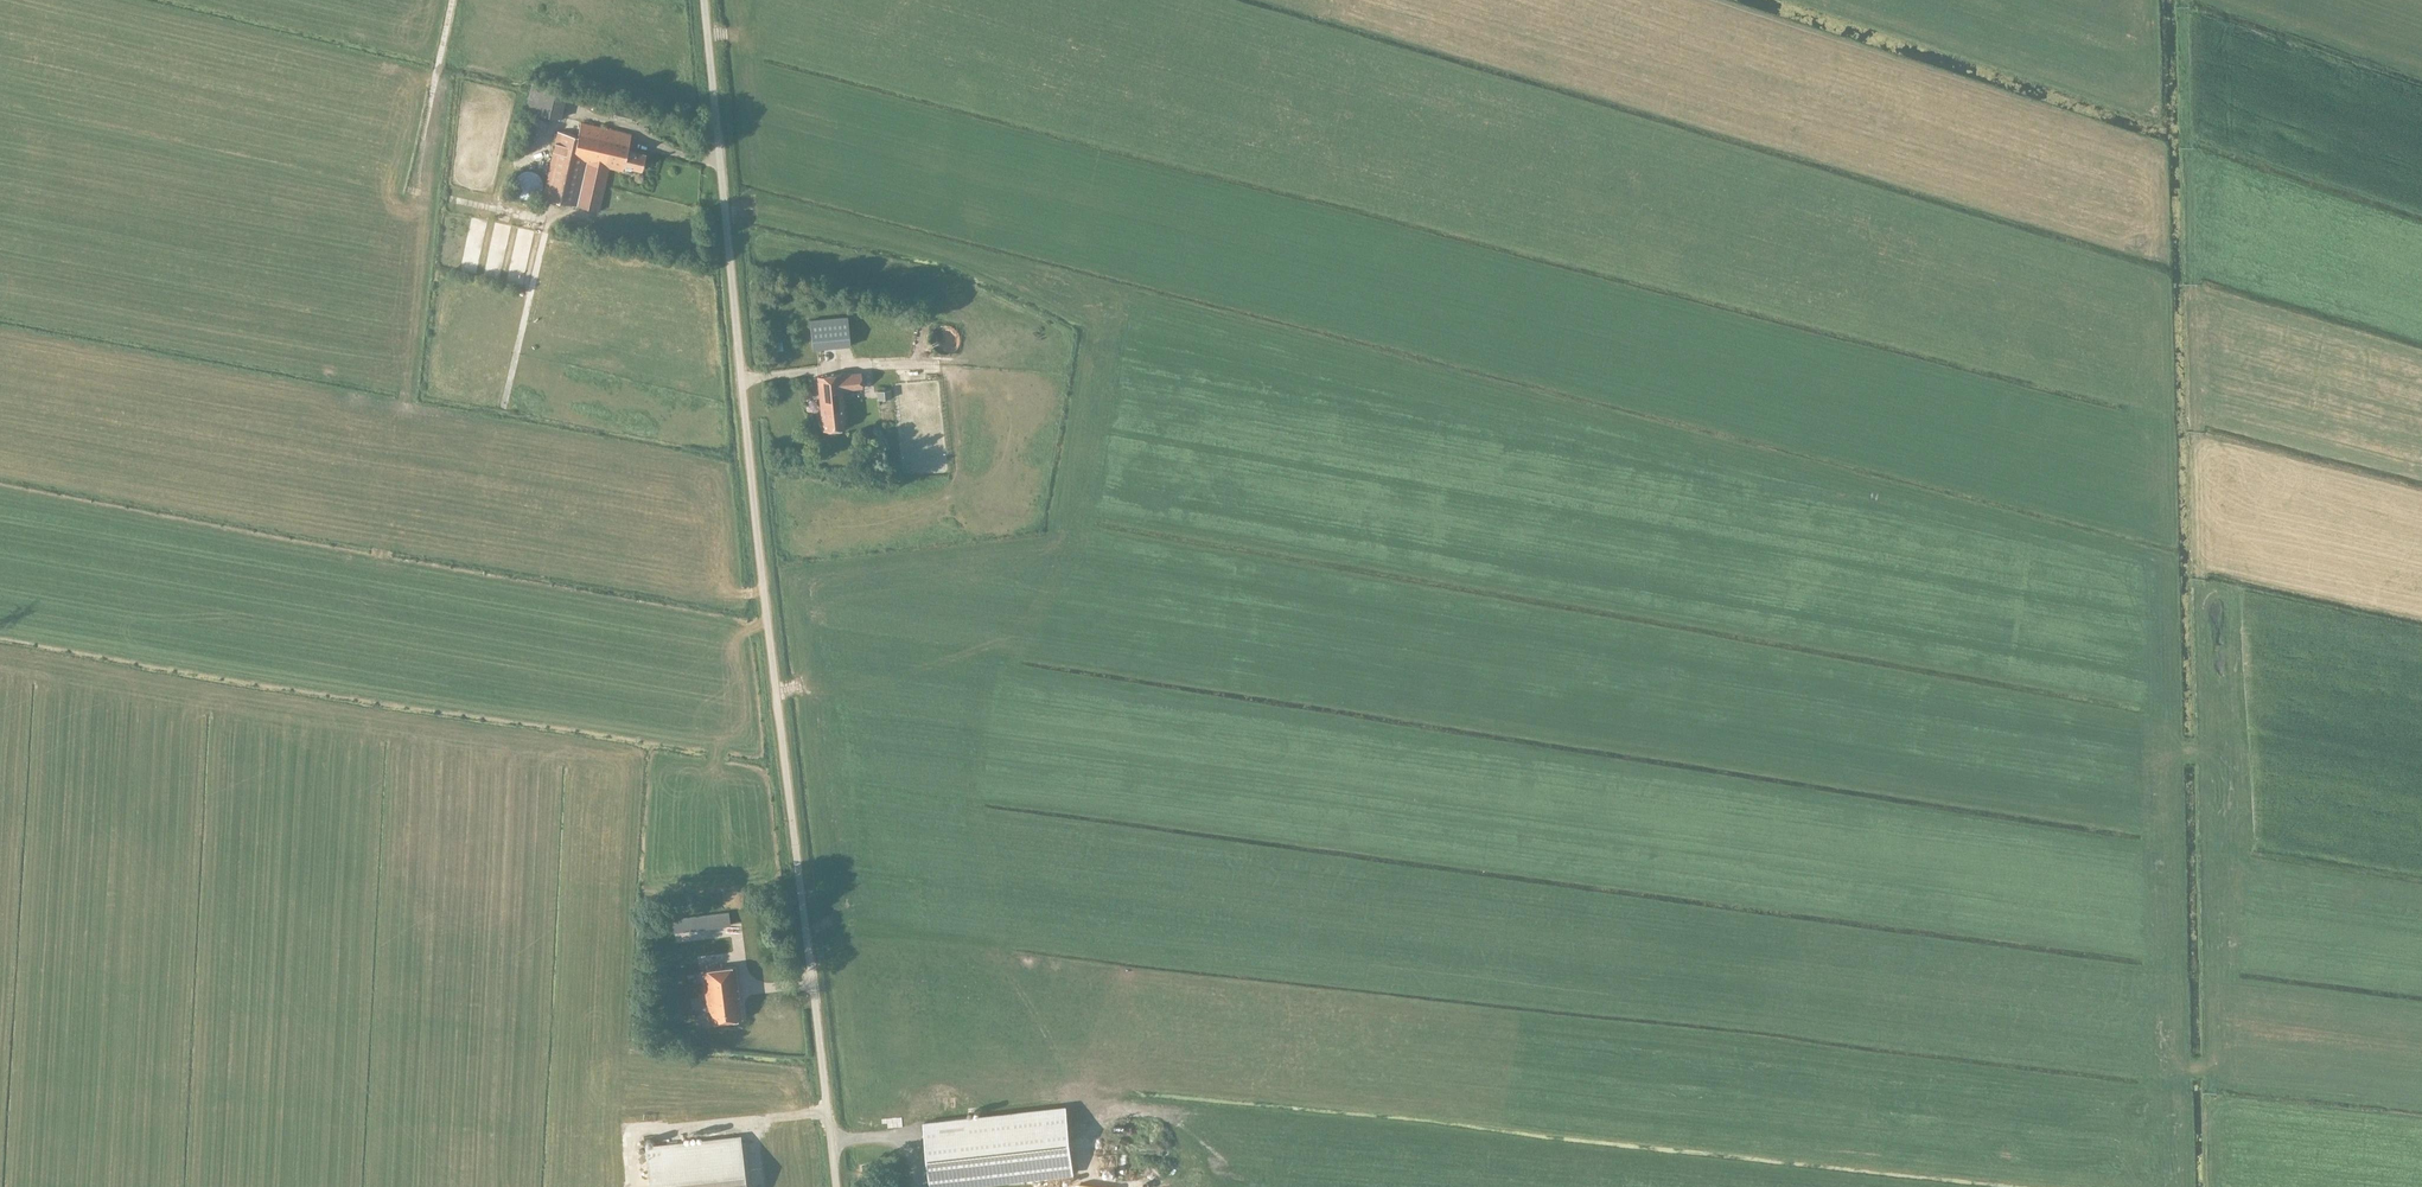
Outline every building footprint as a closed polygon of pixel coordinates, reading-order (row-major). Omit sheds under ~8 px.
[(532,82),(526,109),(561,117),(567,90),(532,82)] [(615,109),(613,117),(631,121),(633,113),(615,109)] [(581,122),(577,135),(558,131),(542,196),(599,210),(609,168),(624,171),(625,165),(642,169),(645,154),(627,150),(631,134),(581,122)] [(543,186),(543,184),(543,183),(543,182),(542,181),(542,179),(541,178),(541,177),(540,176),(539,175),(539,174),(538,173),(537,173),(535,171),(532,171),(531,170),(529,170),(526,170),(525,171),(523,171),(521,172),(520,173),(519,173),(519,174),(518,175),(517,176),(516,177),(516,178),(515,179),(515,181),(515,182),(514,183),(514,184),(514,186),(515,187),(515,188),(515,189),(516,190),(516,191),(518,193),(519,194),(520,196),(521,197),(523,197),(524,198),(526,198),(529,198),(530,198),(531,198),(532,198),(533,198),(536,197),(538,195),(539,194),(539,193),(540,192),(541,191),(541,190),(542,189),(542,188),(543,187),(543,186)] [(850,345),(847,316),(810,320),(812,348),(850,345)] [(960,341),(960,339),(960,338),(960,337),(959,335),(959,334),(958,333),(958,332),(957,331),(956,330),(955,329),(954,328),(953,327),(952,326),(951,326),(950,325),(949,325),(948,325),(946,325),(945,325),(944,325),(942,325),(941,325),(940,325),(938,326),(936,327),(935,328),(935,329),(934,330),(933,331),(932,332),(932,333),(931,334),(931,335),(930,337),(930,338),(930,339),(930,341),(930,342),(931,343),(931,344),(932,346),(932,347),(933,348),(934,349),(935,350),(935,351),(936,351),(938,352),(940,353),(942,354),(944,354),(945,354),(946,354),(948,354),(950,353),(952,352),(953,351),(955,351),(955,350),(956,349),(957,348),(958,347),(958,346),(959,344),(959,343),(960,342),(960,341)] [(840,373),(817,376),(823,430),(846,427),(842,390),(863,387),(861,372),(840,374),(840,373)] [(877,390),(878,399),(891,397),(890,389),(877,390)] [(730,924),(728,912),(659,920),(660,933),(730,924)] [(735,965),(703,970),(709,1022),(741,1018),(735,965)] [(922,1122),(930,1186),(958,1186),(1073,1174),(1066,1106),(922,1122)] [(646,1148),(650,1186),(745,1186),(740,1138),(646,1148)]
